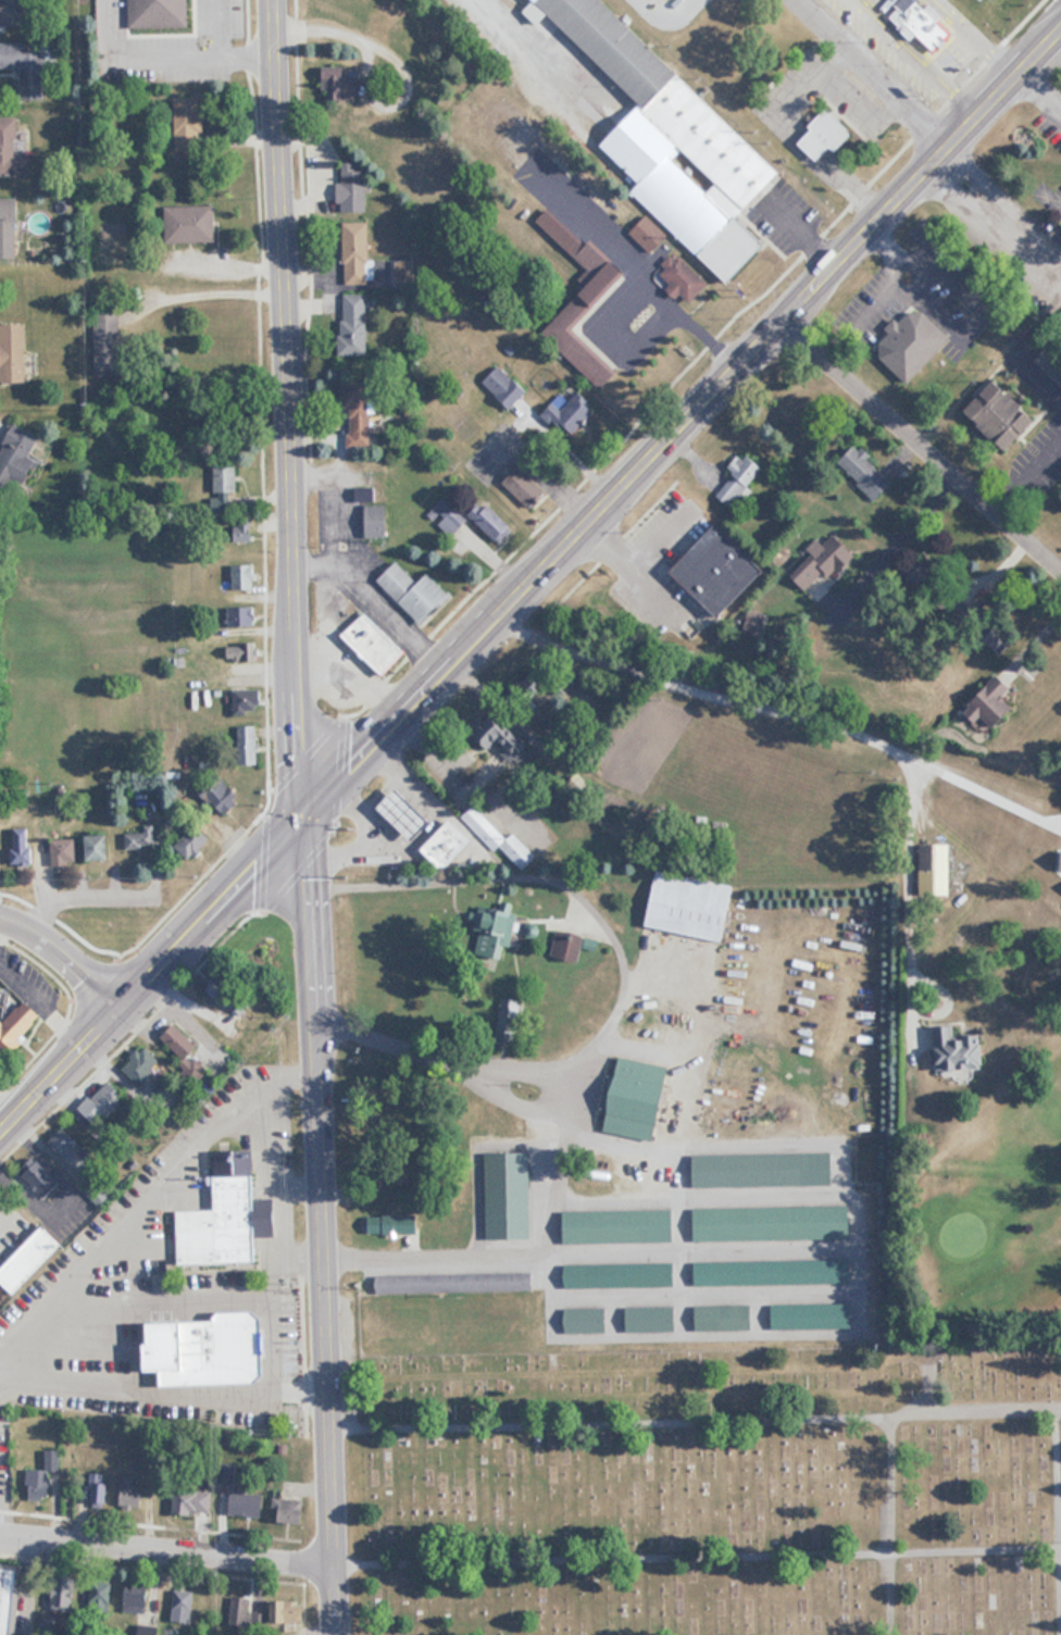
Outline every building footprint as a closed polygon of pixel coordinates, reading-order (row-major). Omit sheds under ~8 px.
[(26,23),(26,0),(0,0),(0,24),(26,23)] [(129,27),(189,27),(189,0),(129,0),(129,27)] [(640,183),(632,192),(729,284),(766,245),(738,219),(783,171),(603,0),(531,0),(534,2),(525,12),(539,26),(548,16),(642,105),(602,147),(640,183)] [(953,34),(941,21),(942,20),(921,0),(891,0),(883,8),(932,56),(953,34)] [(25,50),(24,41),(0,42),(0,58),(0,66),(22,65),(23,98),(47,97),(45,49),(25,50)] [(325,99),(358,99),(358,68),(325,68),(325,99)] [(175,150),(203,150),(204,97),(176,97),(175,150)] [(832,148),(837,153),(856,134),(829,108),(797,142),(818,162),(832,148)] [(31,174),(31,154),(17,154),(17,116),(0,116),(0,174),(31,174)] [(367,211),(366,170),(355,170),(355,162),(339,162),(340,212),(367,211)] [(19,257),(19,197),(0,197),(0,257),(19,257)] [(217,241),(217,205),(167,206),(167,241),(217,241)] [(628,273),(593,238),(588,244),(549,206),(536,218),(593,274),(543,324),(605,385),(617,372),(573,328),(628,273)] [(668,237),(647,215),(630,232),(652,253),(668,237)] [(344,222),(344,284),(369,283),(368,221),(344,222)] [(668,291),(677,300),(683,295),(691,303),(709,285),(677,253),(660,270),(674,284),(668,291)] [(398,272),(398,285),(415,285),(415,272),(398,272)] [(341,354),(367,354),(367,294),(341,294),(341,354)] [(917,305),(902,321),(898,317),(887,329),(892,333),(876,351),(912,383),(953,337),(917,305)] [(117,352),(117,311),(94,311),(94,374),(128,374),(128,352),(117,352)] [(1,322),(2,379),(28,379),(27,322),(1,322)] [(484,380),(511,406),(527,390),(500,364),(484,380)] [(1031,409),(998,377),(967,408),(1008,449),(1021,436),(1012,427),(1031,409)] [(370,383),(345,383),(345,446),(370,446),(370,383)] [(31,455),(41,434),(14,422),(0,454),(0,479),(24,490),(38,459),(31,455)] [(895,481),(855,445),(837,465),(876,501),(895,481)] [(727,469),(733,475),(716,494),(731,506),(765,468),(744,450),(727,469)] [(237,494),(237,465),(214,465),(214,508),(232,508),(232,494),(237,494)] [(531,506),(546,490),(519,465),(504,481),(531,506)] [(451,536),(468,519),(444,496),(427,513),(451,536)] [(516,528),(486,499),(471,514),(501,543),(516,528)] [(366,504),(366,537),(388,537),(388,504),(366,504)] [(672,570),(721,616),(766,569),(718,523),(672,570)] [(857,554),(835,532),(824,543),(819,539),(786,572),(813,598),(857,554)] [(453,595),(430,572),(419,582),(397,560),(378,579),(423,625),(453,595)] [(252,565),(231,565),(231,589),(252,589),(252,565)] [(255,626),(255,607),(228,607),(228,626),(255,626)] [(342,634),(383,676),(408,652),(366,609),(342,634)] [(256,644),(227,644),(227,661),(256,661),(256,644)] [(984,714),(996,728),(1017,710),(1005,696),(1013,689),(1007,682),(995,692),(990,686),(965,707),(976,721),(984,714)] [(263,689),(233,689),(233,714),(263,714),(263,689)] [(494,711),(476,728),(515,770),(533,753),(494,711)] [(239,765),(259,765),(258,726),(239,726),(239,765)] [(243,801),(213,768),(195,785),(224,818),(243,801)] [(415,840),(435,819),(401,786),(380,807),(415,840)] [(507,839),(475,805),(462,817),(496,853),(500,849),(522,871),(537,856),(514,832),(507,839)] [(424,848),(452,818),(475,839),(450,865),(441,864),(424,848)] [(187,860),(210,844),(197,826),(174,842),(187,860)] [(153,827),(142,827),(143,834),(124,834),(124,850),(154,849),(153,827)] [(31,829),(12,829),(12,866),(31,866),(31,829)] [(89,835),(89,860),(112,860),(112,835),(89,835)] [(53,866),(77,865),(76,839),(52,840),(53,866)] [(735,884),(656,871),(647,927),(725,941),(735,884)] [(518,912),(480,906),(472,955),(504,960),(506,946),(513,947),(518,912)] [(581,960),(584,933),(556,930),(553,957),(581,960)] [(206,989),(238,1019),(257,999),(225,969),(206,989)] [(43,1013),(22,998),(0,1027),(0,1052),(8,1058),(43,1013)] [(192,1057),(201,1048),(175,1023),(160,1039),(201,1078),(208,1071),(192,1057)] [(935,1026),(936,1068),(980,1067),(980,1034),(956,1035),(956,1026),(935,1026)] [(142,1086),(164,1063),(145,1045),(123,1068),(142,1086)] [(659,1140),(671,1065),(619,1057),(607,1132),(659,1140)] [(126,1097),(108,1079),(78,1109),(97,1127),(126,1097)] [(50,1141),(72,1164),(87,1150),(65,1127),(50,1141)] [(177,1263),(257,1262),(257,1237),(277,1236),(277,1198),(256,1199),(255,1151),(214,1151),(215,1210),(176,1210),(177,1263)] [(25,1175),(47,1198),(62,1183),(39,1161),(25,1175)] [(564,1211),(565,1243),(675,1242),(675,1210),(564,1211)] [(420,1215),(367,1215),(367,1233),(420,1233),(420,1215)] [(44,1229),(0,1273),(0,1281),(14,1295),(62,1247),(44,1229)] [(217,1320),(143,1322),(144,1372),(161,1371),(162,1387),(266,1384),(264,1310),(217,1312),(217,1320)] [(28,1470),(28,1500),(50,1500),(50,1471),(60,1471),(60,1450),(43,1450),(43,1470),(28,1470)] [(136,1476),(122,1475),(119,1505),(143,1507),(144,1490),(135,1490),(136,1476)] [(108,1504),(108,1481),(91,1481),(91,1504),(108,1504)] [(210,1514),(213,1492),(178,1487),(175,1510),(210,1514)] [(264,1493),(246,1493),(246,1489),(229,1489),(229,1516),(264,1516),(264,1493)] [(306,1522),(306,1499),(274,1499),(274,1522),(306,1522)] [(20,1568),(0,1567),(0,1634),(14,1634),(20,1568)] [(75,1578),(52,1578),(52,1613),(75,1613),(75,1578)] [(112,1614),(112,1584),(89,1584),(89,1614),(112,1614)] [(122,1610),(150,1613),(153,1589),(125,1586),(122,1610)] [(172,1621),(194,1621),(194,1590),(172,1590),(172,1621)] [(231,1596),(231,1632),(248,1632),(248,1596),(231,1596)] [(273,1602),(273,1622),(308,1622),(308,1602),(273,1602)] [(158,1625),(136,1625),(136,1634),(158,1634),(158,1625)]
